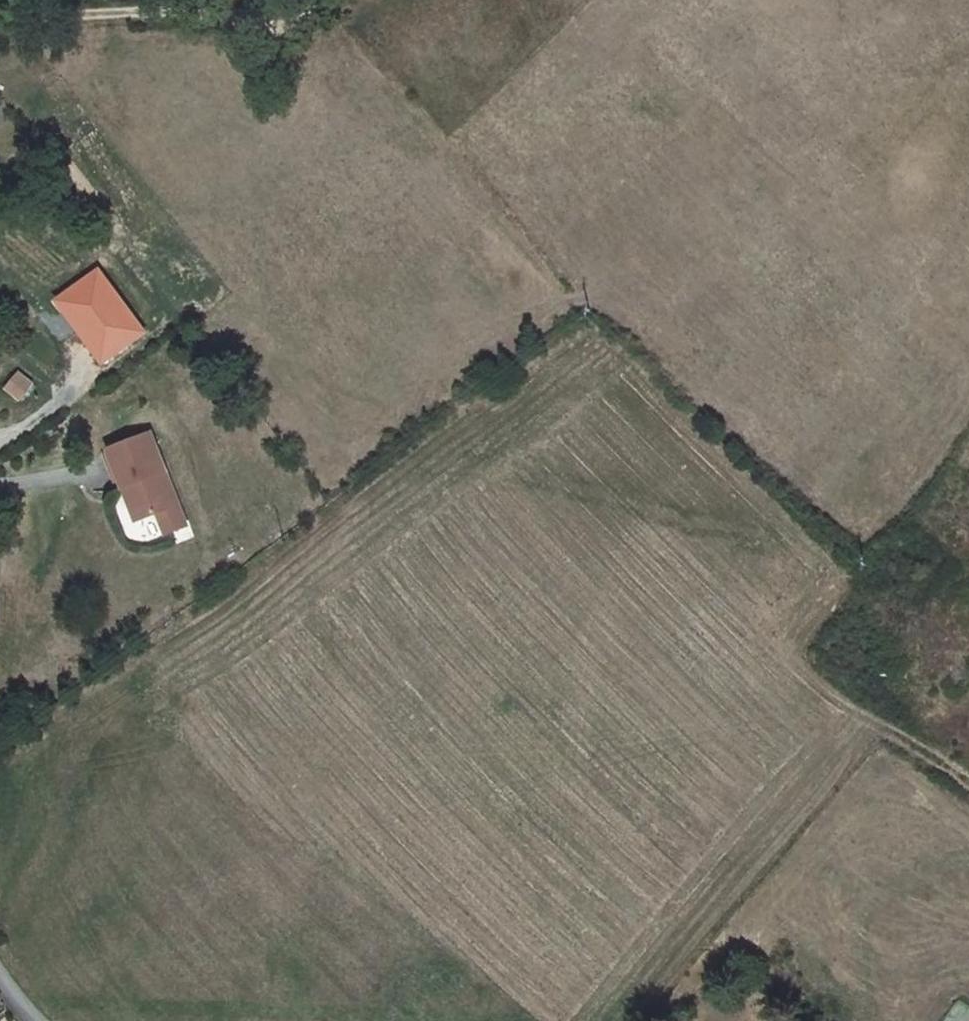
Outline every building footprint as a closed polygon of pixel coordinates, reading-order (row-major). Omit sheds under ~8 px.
[(100,268),(55,299),(103,367),(148,336),(100,268)] [(164,470),(126,495),(149,530),(154,527),(173,557),(188,548),(200,566),(218,555),(164,470)] [(154,527),(149,530),(168,561),(173,557),(154,527)]
